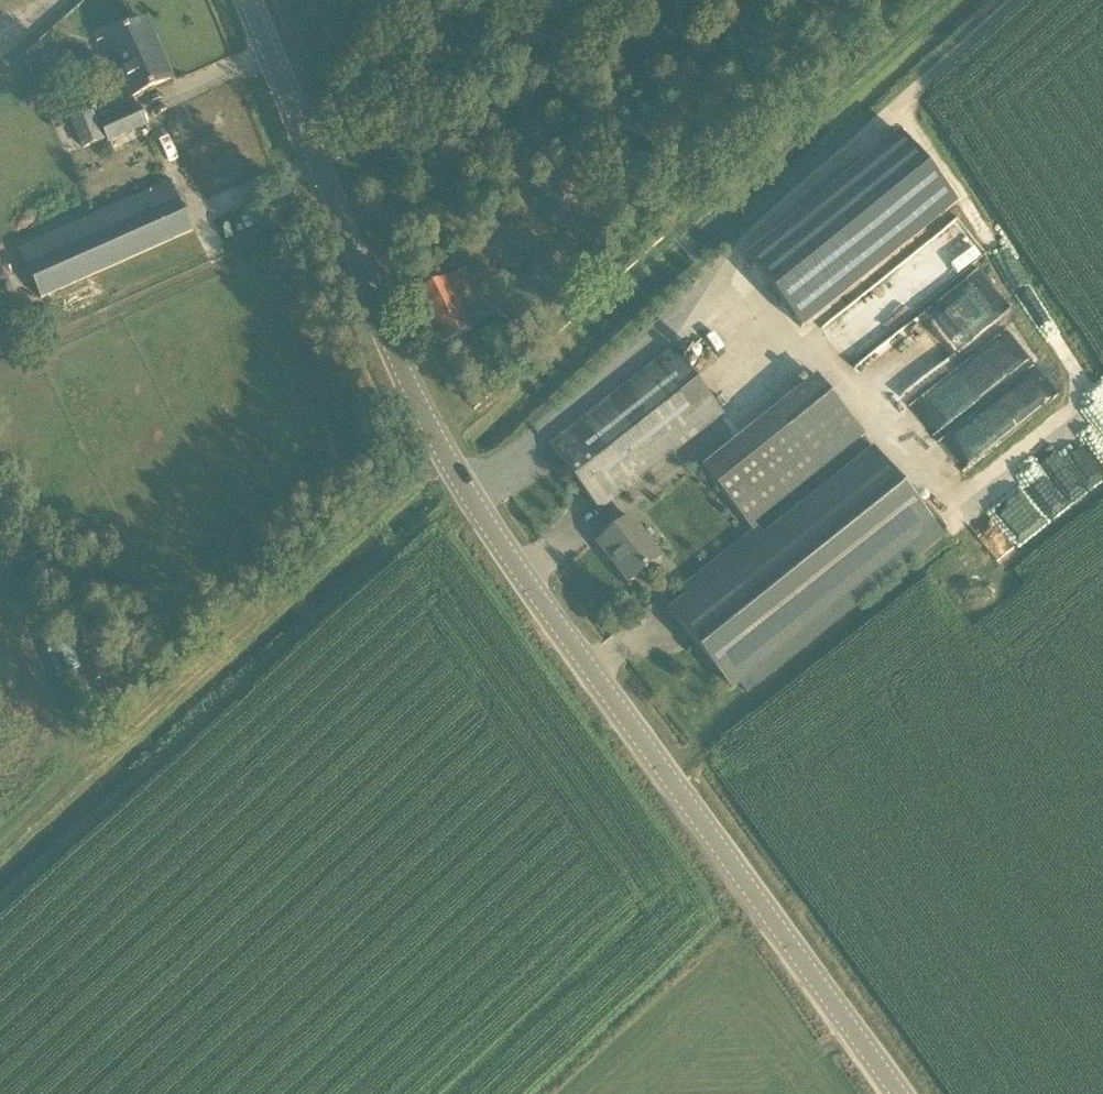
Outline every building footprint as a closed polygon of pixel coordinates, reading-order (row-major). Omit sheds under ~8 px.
[(132,96),(151,88),(171,79),(144,21),(106,38),(115,58),(132,96)] [(150,133),(138,106),(101,122),(109,139),(113,149),(150,133)] [(103,139),(92,113),(72,121),(83,147),(103,139)] [(758,250),(748,257),(804,326),(957,203),(901,134),(840,183),(758,250)] [(41,299),(173,240),(193,231),(171,181),(19,249),(41,299)] [(442,345),(488,322),(482,310),(467,317),(460,303),(474,296),(462,271),(417,294),(442,345)] [(16,272),(0,279),(0,307),(3,315),(13,310),(23,332),(39,325),(16,272)] [(984,286),(973,303),(987,313),(999,295),(984,286)] [(935,436),(961,469),(1056,394),(1029,359),(1030,358),(1006,328),(955,369),(980,401),(935,436)] [(724,413),(687,366),(673,349),(550,446),(600,510),(724,413)] [(705,472),(753,532),(758,528),(754,523),(865,435),(820,381),(705,472)] [(731,689),(937,526),(874,448),(764,536),(758,528),(753,532),(687,584),(694,592),(669,611),(731,689)] [(629,582),(661,557),(630,517),(598,543),(629,582)]
